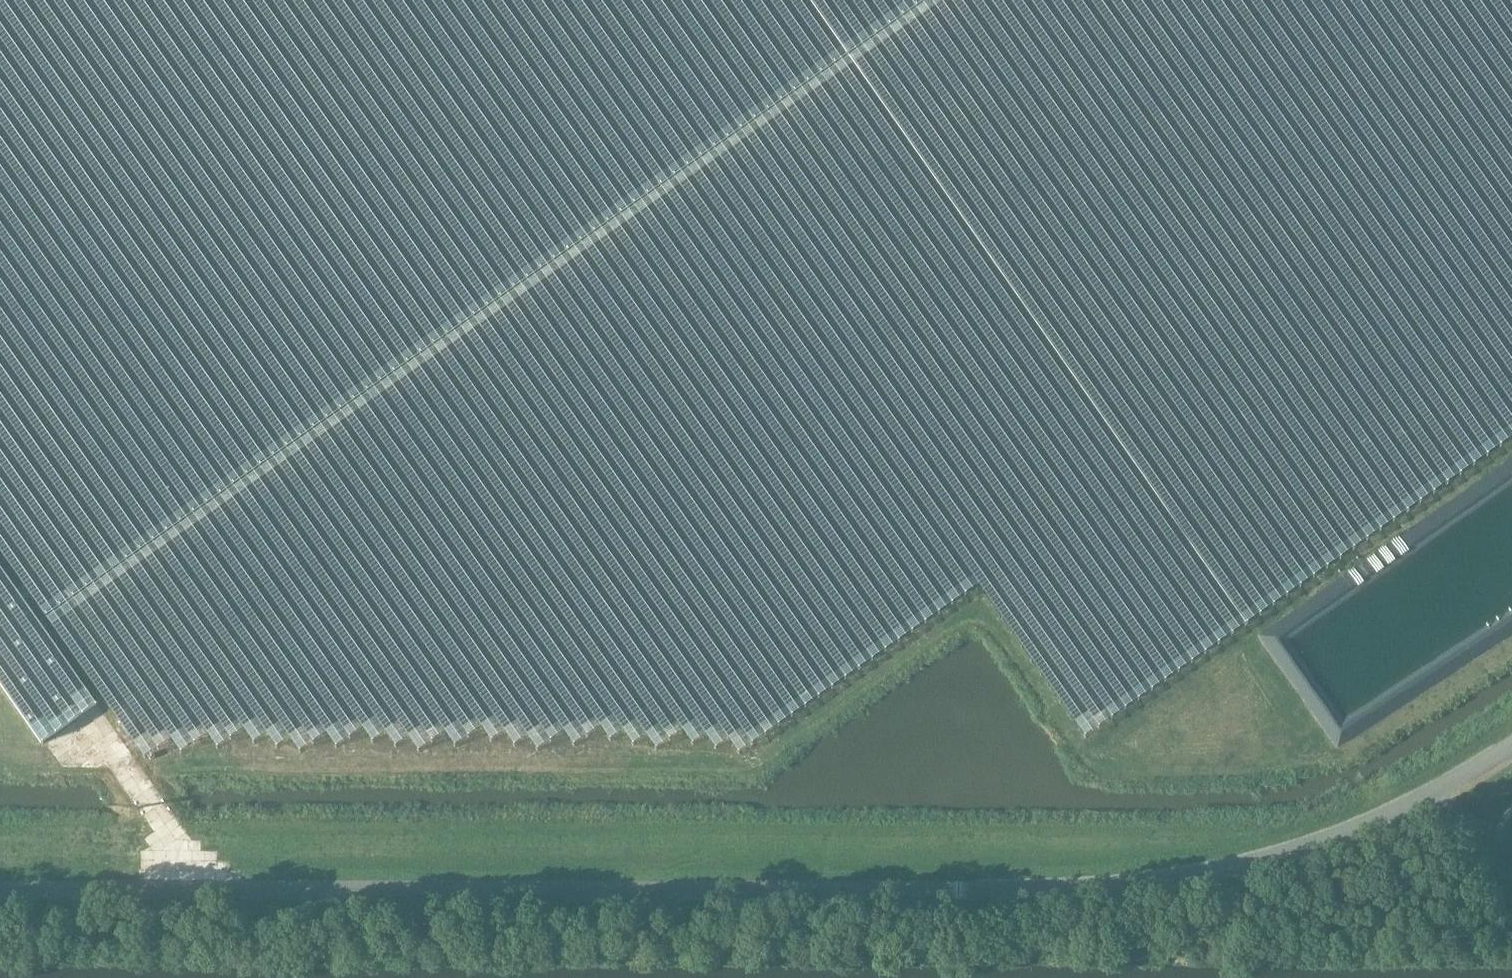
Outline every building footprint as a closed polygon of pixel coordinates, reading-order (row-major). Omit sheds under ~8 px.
[(36,730),(90,704),(121,749),(750,751),(964,588),(1086,730),(1511,433),(1511,0),(0,0),(0,680),(36,730)]
